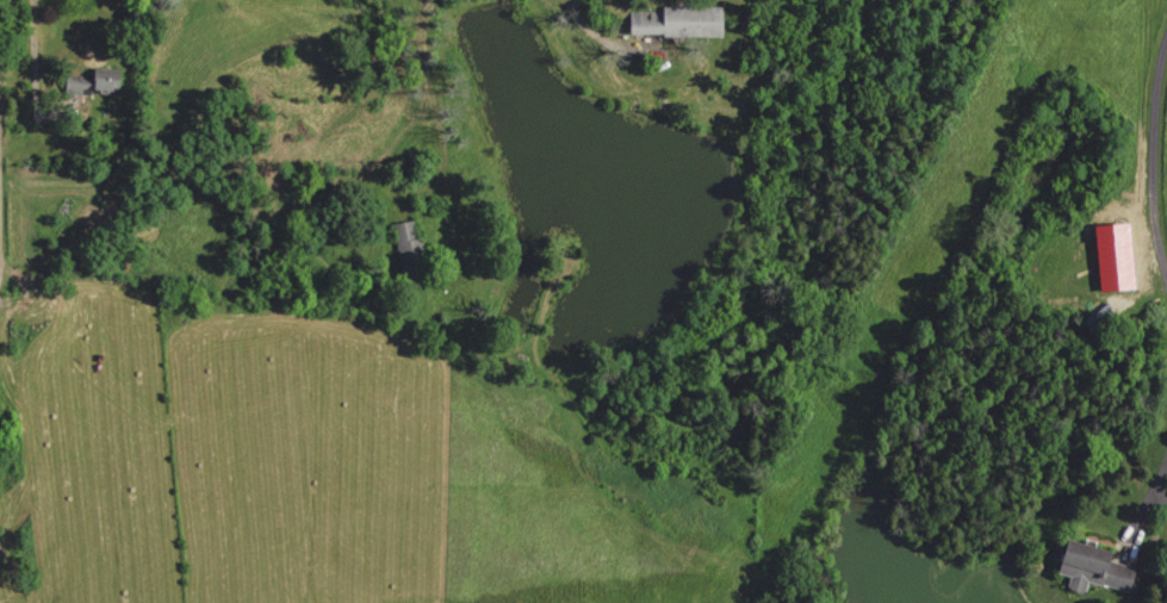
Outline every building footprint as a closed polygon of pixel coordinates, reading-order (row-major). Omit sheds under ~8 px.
[(635,36),(730,38),(731,8),(668,7),(668,21),(652,21),(652,15),(635,15),(635,36)] [(128,94),(128,72),(98,72),(98,80),(76,80),(76,93),(128,94)] [(429,239),(421,240),(418,222),(400,225),(408,281),(434,278),(429,239)] [(1083,581),(1127,592),(1133,567),(1107,561),(1109,551),(1054,538),(1048,561),(1054,563),(1051,573),(1065,576),(1062,589),(1080,593),(1083,581)]
